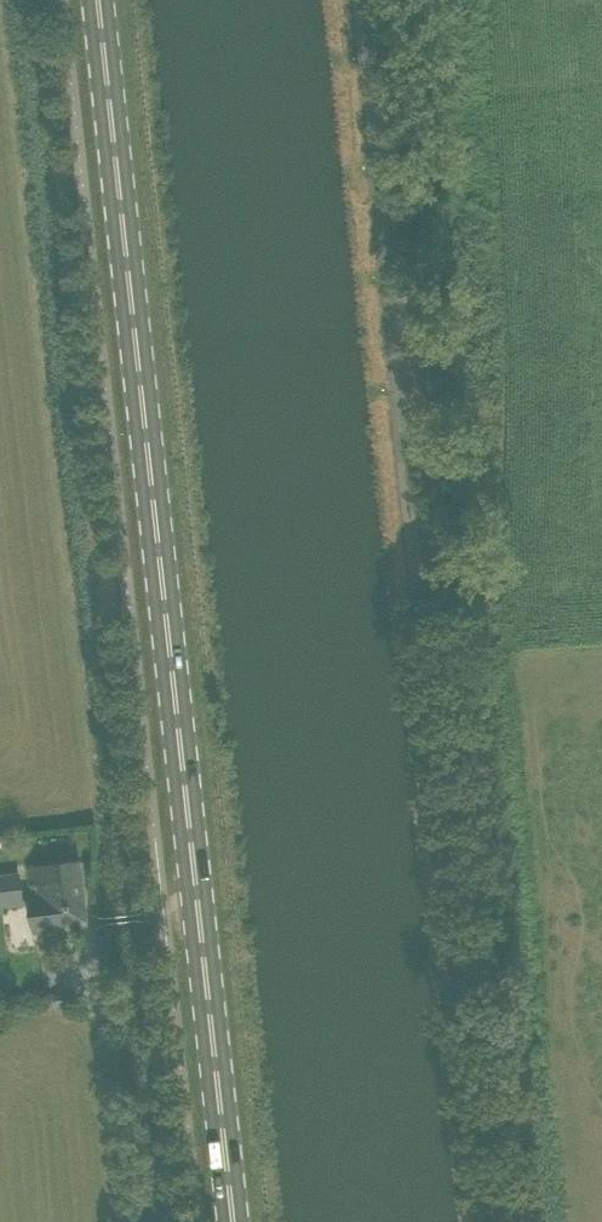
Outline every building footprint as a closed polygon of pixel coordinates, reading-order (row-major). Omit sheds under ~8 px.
[(77,861),(28,867),(30,884),(36,883),(42,933),(85,927),(77,861)] [(23,906),(18,873),(0,875),(0,908),(23,906)]
